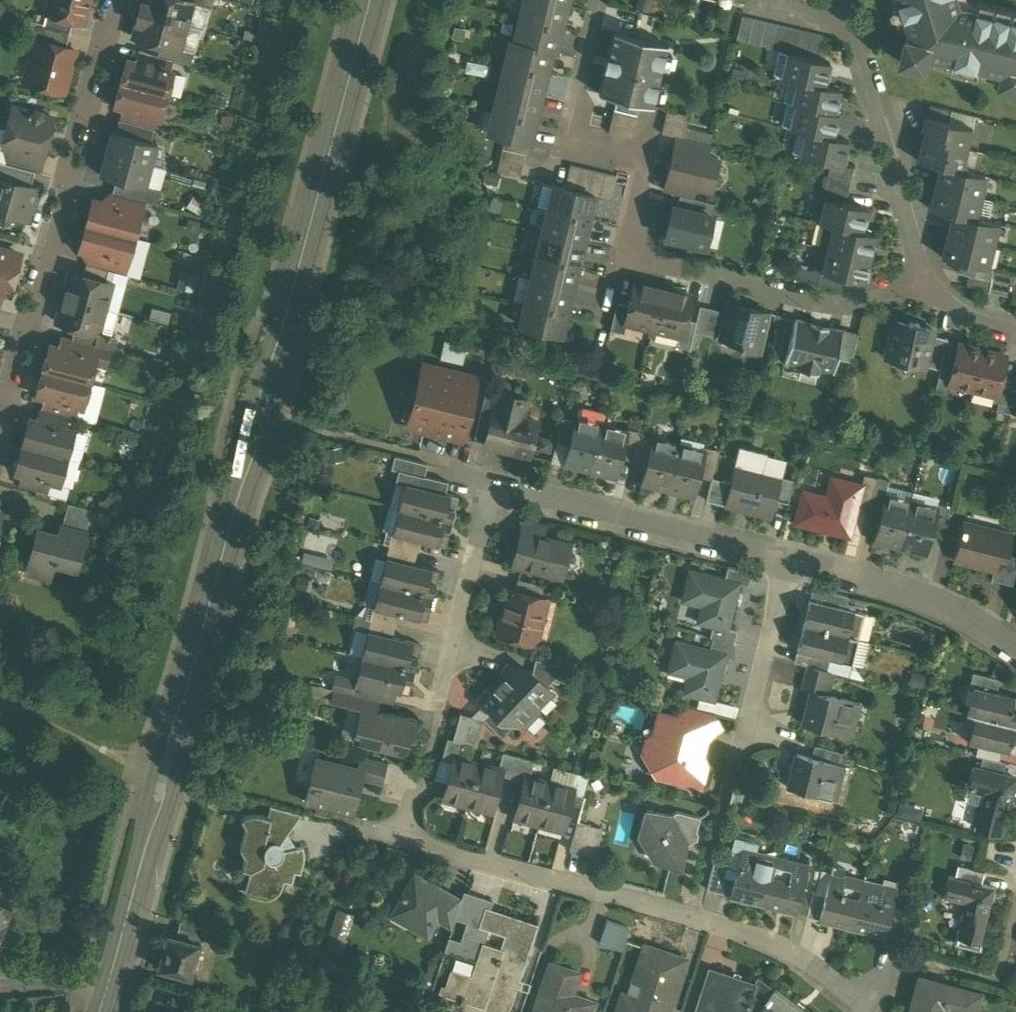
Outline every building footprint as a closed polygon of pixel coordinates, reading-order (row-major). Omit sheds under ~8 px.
[(46,13),(73,20),(83,23),(89,0),(50,0),(46,13)] [(139,14),(186,26),(192,4),(192,3),(182,0),(143,0),(139,14)] [(549,0),(523,0),(519,18),(562,28),(567,4),(549,0)] [(913,37),(908,36),(901,64),(929,70),(932,57),(1004,74),(1001,87),(1015,91),(1015,19),(963,6),(961,0),(902,0),(913,37)] [(73,20),(46,13),(43,25),(70,32),(73,20)] [(186,26),(139,14),(133,37),(161,44),(179,49),(186,26)] [(776,25),(741,17),(736,40),(771,48),(776,25)] [(562,28),(519,18),(513,40),(552,51),(556,52),(562,28)] [(43,25),(39,41),(65,48),(70,32),(43,25)] [(788,28),(776,25),(771,48),(779,50),(782,51),(788,28)] [(800,31),(788,28),(782,51),(794,54),(800,31)] [(811,33),(800,31),(794,54),(806,57),(811,33)] [(668,45),(613,32),(607,56),(606,56),(603,69),(604,69),(598,94),(617,99),(639,104),(653,107),(668,45)] [(823,36),(811,33),(806,57),(817,59),(823,36)] [(513,40),(509,39),(504,63),(547,73),(552,51),(513,40)] [(65,48),(39,41),(32,66),(36,67),(31,84),(62,92),(66,76),(68,76),(75,51),(65,48)] [(179,49),(161,44),(158,56),(172,60),(183,63),(186,51),(179,49)] [(782,51),(779,50),(773,74),(789,78),(824,86),(830,62),(817,59),(806,57),(794,54),(782,51)] [(158,56),(145,52),(142,64),(169,71),(172,60),(158,56)] [(142,64),(129,60),(127,68),(125,67),(121,83),(167,96),(173,72),(169,71),(142,64)] [(547,73),(504,63),(498,87),(541,97),(547,73)] [(824,86),(789,78),(783,101),(787,103),(834,114),(839,90),(824,86)] [(167,96),(121,83),(116,99),(118,99),(116,107),(130,110),(157,118),(161,119),(167,96)] [(541,97),(498,87),(493,110),(536,120),(541,97)] [(639,104),(617,99),(615,110),(636,116),(639,104)] [(834,114),(787,103),(782,126),(797,130),(832,138),(838,115),(834,114)] [(953,111),(931,105),(928,117),(950,122),(953,111)] [(31,112),(13,107),(2,145),(12,148),(39,155),(43,156),(53,118),(42,115),(40,111),(35,110),(31,112)] [(157,118),(130,110),(127,122),(154,129),(157,118)] [(536,120),(493,110),(487,133),(505,138),(528,143),(530,144),(536,120)] [(615,110),(614,110),(611,122),(634,127),(637,116),(636,116),(615,110)] [(690,116),(667,111),(665,122),(688,128),(690,116)] [(950,122),(928,117),(923,139),(969,150),(974,128),(950,122)] [(127,122),(120,120),(116,133),(151,142),(155,130),(127,122)] [(688,128),(665,122),(662,134),(678,138),(685,139),(688,128)] [(713,134),(688,128),(685,139),(710,146),(713,134)] [(832,138),(797,130),(792,154),(830,163),(842,166),(848,142),(832,138)] [(116,133),(112,132),(106,154),(151,166),(157,144),(151,142),(116,133)] [(528,143),(505,138),(502,149),(525,155),(528,143)] [(685,139),(678,138),(675,149),(708,157),(710,146),(685,139)] [(969,150),(923,139),(918,161),(940,166),(964,171),(969,150)] [(39,155),(12,148),(7,164),(34,172),(35,172),(39,155)] [(525,155),(502,149),(499,161),(522,167),(525,155)] [(675,149),(674,149),(667,180),(668,181),(695,187),(696,187),(710,190),(713,179),(714,179),(718,160),(708,157),(675,149)] [(151,166),(106,154),(100,175),(116,180),(145,188),(146,186),(151,166)] [(522,167),(499,161),(496,173),(520,178),(522,167)] [(0,163),(0,179),(30,188),(34,172),(7,164),(0,163)] [(842,166),(830,163),(827,174),(851,180),(854,168),(842,166)] [(582,168),(570,166),(564,189),(576,192),(582,168)] [(964,171),(940,166),(935,187),(981,198),(986,176),(964,171)] [(593,171),(582,168),(576,192),(588,194),(593,171)] [(605,174),(593,171),(588,194),(595,196),(599,197),(605,174)] [(605,174),(599,197),(611,200),(616,177),(605,174)] [(851,180),(827,174),(825,186),(848,192),(851,180)] [(26,220),(29,209),(32,210),(35,198),(28,196),(30,188),(0,179),(0,213),(26,220)] [(145,188),(116,180),(112,193),(143,201),(157,205),(161,190),(146,186),(145,188)] [(695,187),(668,181),(665,192),(680,196),(693,199),(693,198),(695,187)] [(564,189),(552,186),(547,209),(590,220),(595,196),(588,194),(576,192),(564,189)] [(848,192),(825,186),(822,198),(845,203),(848,192)] [(981,198),(935,187),(930,209),(952,215),(952,214),(976,220),(976,219),(981,198)] [(143,201),(112,193),(109,204),(140,213),(143,201)] [(693,199),(680,196),(677,207),(712,216),(715,204),(693,199)] [(822,198),(817,196),(811,221),(825,224),(861,232),(867,208),(845,203),(822,198)] [(140,213),(109,204),(93,200),(86,225),(134,238),(140,213)] [(677,207),(673,207),(666,238),(705,247),(712,216),(677,207)] [(590,220),(547,209),(541,233),(584,243),(590,220)] [(976,220),(952,214),(952,215),(947,235),(993,246),(998,224),(976,219),(976,220)] [(861,232),(825,224),(819,247),(869,259),(875,236),(861,232)] [(134,238),(86,225),(80,250),(96,254),(127,263),(134,238)] [(584,243),(541,233),(536,256),(579,266),(584,243)] [(993,246),(947,235),(942,257),(961,262),(988,268),(993,246)] [(869,259),(819,247),(814,271),(843,278),(864,283),(869,259)] [(0,249),(0,291),(2,291),(6,292),(10,275),(15,276),(20,255),(0,249)] [(127,263),(96,254),(93,266),(109,270),(124,274),(127,263)] [(579,266),(536,256),(530,279),(573,290),(579,266)] [(988,268),(961,262),(959,273),(969,276),(990,281),(993,270),(988,268)] [(93,266),(86,264),(83,276),(106,282),(109,270),(93,266)] [(814,271),(797,267),(794,279),(841,290),(843,278),(814,271)] [(83,276),(69,272),(63,297),(105,309),(112,284),(106,282),(83,276)] [(990,281),(969,276),(966,287),(987,292),(990,281)] [(573,290),(530,279),(525,303),(568,313),(573,290)] [(663,288),(636,282),(630,307),(625,325),(626,325),(652,331),(663,288)] [(690,295),(663,288),(652,331),(678,337),(680,338),(684,319),(690,295)] [(105,309),(63,297),(56,322),(78,328),(98,334),(105,309)] [(568,313),(525,303),(519,326),(562,336),(568,313)] [(630,307),(617,304),(610,332),(624,335),(626,325),(625,325),(630,307)] [(768,314),(728,304),(725,313),(719,339),(739,344),(738,348),(759,353),(768,314)] [(725,313),(700,307),(696,323),(694,333),(719,339),(725,313)] [(696,323),(684,319),(680,338),(678,337),(676,347),(690,350),(694,333),(696,323)] [(920,326),(916,319),(909,324),(895,321),(886,359),(924,368),(925,366),(932,336),(933,330),(920,327),(920,326)] [(843,332),(795,320),(785,363),(799,366),(798,370),(818,375),(819,371),(833,375),(837,359),(843,332)] [(98,334),(78,328),(75,340),(95,345),(111,350),(112,350),(114,338),(110,337),(98,334)] [(858,335),(843,332),(837,359),(851,363),(858,335)] [(947,340),(932,336),(925,366),(940,370),(941,365),(947,340)] [(467,342),(445,337),(440,359),(462,364),(467,342)] [(75,340),(68,338),(65,350),(92,357),(95,345),(75,340)] [(982,350),(959,344),(953,368),(949,384),(950,385),(972,390),(982,350)] [(111,350),(95,345),(92,357),(96,358),(94,365),(106,368),(111,350)] [(65,350),(51,346),(49,353),(48,353),(43,371),(89,383),(94,365),(96,358),(92,357),(65,350)] [(1005,356),(982,350),(972,390),(994,395),(996,396),(1000,379),(1005,356)] [(477,377),(422,364),(407,426),(461,439),(469,409),(466,408),(468,400),(471,401),(477,377)] [(953,368),(941,365),(940,370),(936,388),(948,391),(950,385),(949,384),(953,368)] [(89,383),(43,371),(38,388),(40,389),(38,396),(52,400),(79,407),(83,408),(89,383)] [(1011,382),(1000,379),(996,396),(994,395),(993,402),(1006,405),(1010,389),(1011,382)] [(1010,389),(1006,405),(1004,413),(1015,416),(1015,391),(1010,389)] [(527,399),(498,392),(496,397),(485,440),(484,445),(528,456),(537,421),(523,418),(527,399)] [(485,394),(474,438),(485,440),(496,397),(485,394)] [(79,407),(52,400),(49,412),(67,417),(75,419),(79,407)] [(604,413),(582,407),(577,410),(575,416),(574,416),(573,421),(600,428),(604,413)] [(49,412),(41,409),(37,421),(64,428),(67,417),(49,412)] [(573,421),(561,418),(556,440),(567,443),(573,421)] [(37,421),(30,419),(23,446),(67,458),(74,431),(64,428),(37,421)] [(600,428),(573,421),(567,443),(562,465),(589,471),(600,428)] [(625,435),(600,428),(589,471),(616,477),(621,457),(626,435),(625,435)] [(640,432),(627,428),(625,435),(626,435),(621,457),(633,460),(639,436),(640,432)] [(651,440),(639,436),(633,460),(645,463),(651,440)] [(679,443),(652,436),(651,440),(645,463),(640,484),(667,490),(679,443)] [(704,449),(679,443),(667,490),(694,497),(699,477),(705,450),(704,449)] [(67,458),(23,446),(15,473),(23,475),(49,482),(60,485),(67,458)] [(782,477),(762,472),(767,453),(739,446),(730,484),(725,503),(753,510),(753,512),(772,516),(776,500),(782,477)] [(718,450),(705,447),(704,449),(705,450),(699,477),(711,480),(718,450)] [(427,462),(394,455),(391,467),(398,469),(424,475),(424,474),(427,462)] [(424,475),(398,469),(395,482),(403,484),(404,482),(445,492),(447,481),(424,474),(424,475)] [(49,482),(23,475),(20,487),(46,494),(49,482)] [(876,478),(863,475),(861,485),(862,486),(858,502),(869,505),(874,487),(876,478)] [(793,480),(782,477),(776,500),(787,503),(793,480)] [(889,481),(876,478),(874,487),(886,490),(888,485),(889,481)] [(725,503),(730,484),(712,479),(707,498),(725,503)] [(836,479),(831,499),(802,492),(795,522),(849,536),(858,502),(862,486),(861,485),(836,479)] [(445,492),(404,482),(403,484),(397,508),(450,521),(453,510),(454,510),(458,495),(445,492)] [(914,491),(888,485),(886,490),(885,494),(885,493),(883,498),(910,505),(914,491)] [(869,505),(866,518),(878,521),(883,498),(885,493),(885,494),(886,490),(874,487),(869,505)] [(910,505),(883,498),(878,521),(872,542),(900,549),(910,505)] [(951,507),(938,504),(936,512),(938,512),(932,536),(943,538),(951,507)] [(936,512),(910,505),(900,549),(927,556),(932,536),(938,512),(936,512)] [(450,521),(397,508),(391,533),(419,540),(445,546),(449,531),(447,531),(450,521)] [(546,524),(523,518),(519,530),(521,531),(522,530),(543,536),(546,524)] [(1011,536),(962,524),(954,560),(994,570),(995,570),(999,555),(1006,557),(1007,555),(1011,536)] [(86,534),(62,527),(59,536),(38,530),(28,568),(50,574),(53,564),(76,570),(86,534)] [(543,536),(522,530),(521,531),(513,565),(543,573),(544,567),(563,572),(570,542),(543,536)] [(419,540),(391,533),(388,544),(416,552),(419,540)] [(416,552),(388,544),(385,557),(413,564),(416,552)] [(1006,557),(999,555),(995,570),(994,570),(991,580),(1012,585),(1015,569),(1015,558),(1007,555),(1006,557)] [(413,564),(385,557),(379,581),(432,594),(434,584),(435,585),(439,570),(413,564)] [(751,573),(727,567),(724,579),(738,583),(738,584),(748,586),(751,573)] [(724,579),(689,570),(681,600),(701,605),(697,622),(713,626),(727,629),(738,584),(738,583),(724,579)] [(545,586),(518,579),(515,591),(542,597),(545,586)] [(432,594),(379,581),(372,607),(397,614),(426,621),(430,606),(429,605),(432,594)] [(515,591),(509,589),(497,634),(530,642),(534,625),(540,627),(547,599),(542,597),(515,591)] [(824,592),(812,589),(809,601),(821,604),(824,592)] [(848,598),(824,592),(821,604),(845,609),(848,598)] [(821,604),(809,601),(803,626),(858,639),(864,614),(821,604)] [(397,614),(372,607),(370,618),(395,624),(397,614)] [(395,624),(370,618),(367,630),(392,636),(395,624)] [(736,631),(727,629),(713,626),(710,637),(712,638),(733,643),(736,631)] [(858,639),(803,626),(797,651),(830,659),(851,665),(858,639)] [(392,636),(367,630),(361,655),(413,668),(416,658),(417,658),(421,643),(392,636)] [(733,643),(712,638),(709,650),(725,654),(725,655),(733,657),(736,644),(733,643)] [(709,650),(676,641),(668,671),(687,676),(683,693),(713,700),(725,655),(725,654),(709,650)] [(830,659),(797,651),(794,663),(809,666),(827,671),(830,659)] [(413,668),(361,655),(354,680),(382,687),(408,694),(412,680),(411,679),(413,668)] [(561,665),(535,659),(532,672),(531,672),(547,687),(559,674),(561,665)] [(531,671),(508,666),(504,670),(505,671),(497,680),(498,682),(510,694),(520,696),(534,709),(548,694),(546,692),(549,689),(547,687),(531,672),(531,671)] [(827,671),(809,666),(803,689),(812,691),(827,695),(833,672),(827,671)] [(999,679),(973,673),(969,687),(972,688),(973,687),(996,693),(999,679)] [(354,680),(336,675),(333,687),(379,699),(382,687),(354,680)] [(510,694),(498,682),(481,700),(483,702),(490,709),(501,719),(512,722),(524,725),(536,712),(534,709),(520,696),(510,694)] [(379,699),(333,687),(330,700),(359,707),(359,706),(376,710),(379,699)] [(973,687),(972,688),(966,714),(973,716),(1015,727),(1015,698),(996,693),(973,687)] [(827,695),(812,691),(803,725),(843,735),(846,722),(853,724),(858,703),(827,695)] [(483,702),(471,715),(459,712),(452,739),(475,745),(483,719),(482,718),(490,709),(483,702)] [(376,710),(359,706),(359,707),(354,728),(359,730),(356,743),(405,755),(409,737),(413,738),(418,720),(376,710)] [(698,708),(690,707),(684,709),(682,717),(703,740),(722,728),(713,712),(698,708)] [(501,719),(490,709),(482,718),(483,719),(501,736),(510,727),(512,722),(501,719)] [(682,717),(666,713),(665,717),(657,715),(651,739),(647,738),(644,753),(650,764),(660,767),(657,777),(701,788),(707,765),(702,757),(703,753),(700,752),(698,750),(700,742),(703,740),(682,717)] [(973,716),(967,741),(1002,750),(1015,753),(1015,727),(973,716)] [(461,742),(447,738),(442,759),(453,762),(455,757),(457,758),(461,742)] [(1002,750),(978,744),(975,756),(982,758),(999,762),(1002,750)] [(842,753),(814,746),(811,757),(839,764),(842,753)] [(518,757),(503,753),(499,769),(501,769),(500,774),(512,777),(518,757)] [(811,757),(796,753),(788,787),(834,799),(842,765),(839,764),(811,757)] [(388,763),(360,756),(358,767),(363,768),(361,778),(382,784),(388,763)] [(358,767),(317,757),(310,784),(318,786),(314,802),(353,812),(361,778),(363,768),(358,767)] [(457,758),(455,757),(453,762),(444,798),(467,804),(478,763),(457,758)] [(533,761),(518,757),(512,777),(525,781),(526,776),(529,777),(533,761)] [(999,762),(982,758),(979,769),(1002,775),(1005,763),(999,762)] [(499,769),(478,763),(467,804),(490,811),(500,774),(501,769),(499,769)] [(972,767),(967,787),(986,792),(977,825),(1003,832),(1015,781),(1015,778),(1002,775),(979,769),(972,767)] [(589,776),(575,772),(570,788),(573,788),(572,793),(583,796),(589,776)] [(529,777),(526,776),(525,781),(516,817),(538,823),(549,782),(529,777)] [(570,788),(549,782),(538,823),(562,830),(572,793),(573,788),(570,788)] [(744,790),(733,788),(729,803),(740,806),(744,790)] [(897,814),(922,820),(925,807),(900,801),(897,814)] [(302,814),(270,805),(266,815),(272,817),(269,826),(288,831),(302,814)] [(670,815),(650,810),(644,813),(639,836),(653,860),(676,865),(680,863),(687,841),(695,836),(696,832),(700,818),(676,812),(670,815)] [(288,831),(269,826),(272,817),(266,815),(260,813),(255,813),(250,813),(245,814),(240,817),(246,825),(240,846),(246,856),(243,867),(250,869),(248,877),(262,898),(270,898),(277,894),(282,887),(284,879),(291,881),(297,861),(303,863),(304,859),(305,854),(304,848),(303,845),(290,847),(285,836),(288,831)] [(514,818),(512,829),(527,832),(529,822),(514,818)] [(602,828),(577,821),(569,850),(594,857),(602,828)] [(759,839),(735,834),(731,850),(741,852),(740,853),(753,856),(754,852),(756,852),(759,839)] [(756,852),(754,852),(753,856),(740,853),(730,895),(763,903),(774,857),(756,852)] [(727,859),(715,856),(707,889),(718,892),(727,859)] [(807,866),(774,857),(763,903),(796,912),(802,889),(807,866)] [(985,872),(958,866),(955,877),(982,884),(985,872)] [(864,880),(830,872),(824,895),(819,919),(852,927),(864,880)] [(450,894),(415,873),(395,908),(413,919),(409,925),(427,935),(438,917),(437,917),(450,894)] [(955,877),(948,876),(943,897),(964,902),(954,944),(980,950),(996,887),(982,884),(955,877)] [(897,889),(864,880),(852,927),(885,935),(891,912),(897,889)] [(813,892),(802,889),(796,912),(807,915),(813,893),(813,892)] [(492,900),(464,891),(461,900),(455,918),(466,921),(483,927),(489,909),(492,900)] [(824,895),(813,893),(807,915),(807,916),(819,919),(824,895)] [(450,894),(437,917),(438,917),(453,926),(455,918),(461,900),(450,894)] [(0,898),(0,930),(6,917),(5,917),(11,903),(0,898)] [(326,944),(338,948),(350,913),(338,909),(326,944)] [(511,916),(489,909),(483,927),(488,929),(504,934),(511,916)] [(902,915),(891,912),(885,935),(897,938),(902,915)] [(511,915),(511,916),(504,934),(500,948),(484,942),(488,929),(483,927),(466,921),(460,940),(458,945),(479,951),(476,960),(471,975),(450,968),(439,1002),(468,1011),(508,1011),(509,1011),(514,994),(508,992),(515,969),(522,972),(537,924),(511,915)] [(598,941),(620,947),(627,923),(605,917),(598,941)] [(203,925),(181,919),(177,936),(199,942),(203,925)] [(177,936),(168,933),(159,966),(190,975),(199,942),(177,936)] [(460,940),(449,937),(445,950),(476,960),(479,951),(458,945),(460,940)] [(550,962),(533,1011),(591,1011),(595,1001),(572,994),(580,972),(550,962)] [(708,967),(693,1011),(716,1011),(717,1009),(727,1011),(742,1011),(751,998),(756,983),(755,983),(708,967)] [(756,979),(755,983),(756,983),(751,998),(742,1011),(757,1011),(773,990),(757,977),(756,979)] [(918,977),(909,1011),(975,1011),(980,994),(918,977)] [(530,983),(519,980),(517,987),(528,990),(530,983)] [(773,990),(757,1011),(803,1011),(773,990)]
